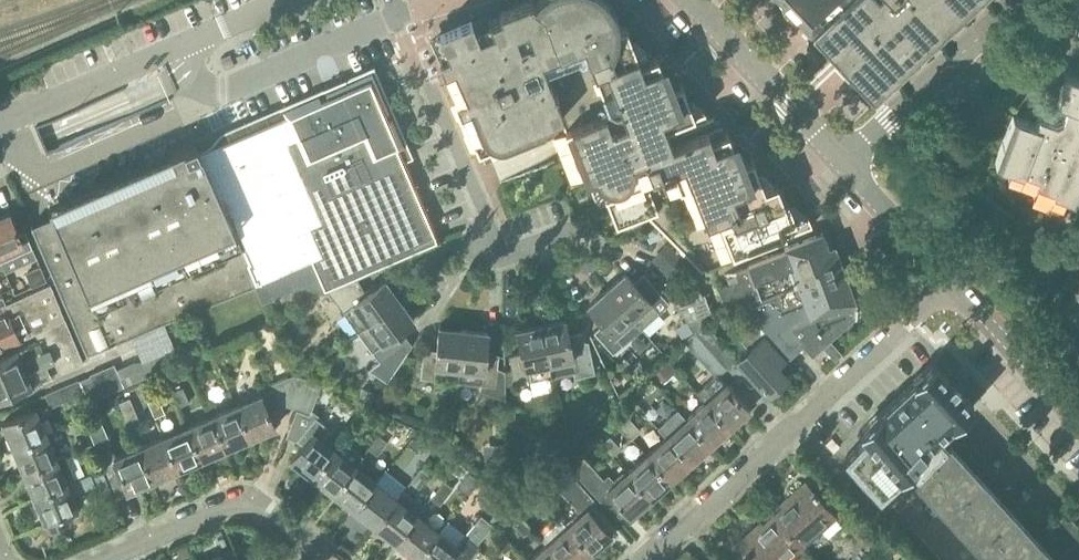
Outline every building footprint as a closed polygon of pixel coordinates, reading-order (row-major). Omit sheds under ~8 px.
[(605,3),(603,0),(539,0),(537,3),(532,0),(530,0),(500,12),(501,16),(492,20),(491,18),(489,19),(488,17),(474,23),(472,18),(440,32),(442,37),(434,41),(442,58),(439,59),(445,70),(447,69),(459,98),(456,99),(478,150),(560,115),(585,179),(598,175),(617,224),(646,213),(702,269),(812,225),(808,215),(805,216),(803,210),(793,199),(784,202),(777,182),(775,184),(772,177),(762,166),(757,168),(753,157),(750,158),(748,151),(737,140),(733,142),(728,131),(725,132),(721,124),(717,125),(714,114),(707,117),(701,102),(691,91),(686,93),(682,82),(679,83),(677,76),(667,66),(662,67),(657,56),(653,58),(651,50),(648,51),(645,44),(635,33),(630,35),(626,25),(621,27),(615,11),(611,13),(605,3)] [(840,0),(784,0),(810,28),(840,0)] [(812,29),(873,94),(973,0),(843,0),(812,29)] [(1067,73),(1057,100),(1067,104),(1062,118),(1056,120),(1039,113),(1036,123),(1013,114),(996,162),(1023,172),(1024,170),(1039,175),(1036,182),(1054,188),(1053,191),(1078,200),(1078,77),(1067,73)] [(440,241),(370,79),(201,152),(197,143),(50,206),(54,215),(31,224),(87,352),(195,309),(196,311),(255,285),(262,302),(270,298),(304,284),(325,292),(328,290),(358,277),(440,241)] [(0,218),(0,259),(0,260),(1,261),(1,262),(33,248),(25,231),(18,234),(9,214),(0,218)] [(659,229),(646,234),(648,240),(661,234),(659,229)] [(735,303),(842,265),(835,245),(828,248),(823,232),(784,246),(785,249),(748,262),(749,265),(735,270),(739,281),(719,288),(727,309),(737,305),(735,303)] [(672,277),(687,261),(669,244),(653,260),(672,277)] [(1065,277),(1078,293),(1078,264),(1065,277)] [(735,303),(737,305),(756,327),(764,335),(768,332),(790,357),(804,344),(813,354),(860,313),(842,265),(735,303)] [(26,272),(32,287),(47,280),(41,266),(26,272)] [(641,290),(626,273),(609,288),(643,326),(670,303),(651,282),(641,290)] [(691,323),(702,319),(712,314),(705,293),(702,295),(695,276),(663,288),(691,323)] [(398,299),(399,298),(386,280),(367,294),(358,277),(328,290),(357,329),(398,299)] [(41,332),(40,329),(65,318),(52,284),(7,304),(0,307),(0,350),(41,332)] [(614,353),(643,326),(609,288),(589,306),(604,323),(594,331),(614,353)] [(224,326),(230,324),(261,311),(252,290),(202,310),(218,348),(231,343),(224,326)] [(270,298),(262,302),(267,313),(268,314),(275,310),(270,298)] [(387,381),(408,351),(396,334),(415,320),(399,298),(398,299),(357,329),(380,361),(370,369),(387,381)] [(32,385),(84,363),(66,321),(65,318),(40,329),(41,332),(44,338),(0,357),(0,399),(32,385)] [(724,364),(725,363),(734,355),(713,332),(702,319),(691,323),(696,330),(695,332),(724,364)] [(543,325),(555,376),(574,371),(575,377),(596,373),(589,340),(585,341),(583,331),(569,334),(566,320),(543,325)] [(515,384),(555,376),(543,325),(517,330),(522,353),(509,356),(515,384)] [(158,327),(133,337),(148,375),(173,365),(158,327)] [(459,381),(465,330),(440,327),(437,350),(424,348),(421,377),(459,381)] [(768,394),(788,377),(778,366),(786,360),(764,336),(764,335),(756,327),(742,339),(750,348),(738,359),(768,394)] [(465,330),(459,381),(481,384),(481,389),(506,399),(505,375),(497,374),(499,357),(486,355),(489,332),(465,330)] [(718,375),(727,367),(724,364),(695,332),(685,341),(715,375),(717,373),(718,375)] [(677,370),(667,358),(653,370),(664,382),(677,370)] [(911,465),(917,472),(947,445),(940,437),(953,424),(954,425),(974,406),(934,362),(913,381),(914,382),(881,413),(880,412),(860,431),(866,437),(846,456),(879,493),(900,474),(911,465)] [(115,364),(90,375),(98,392),(122,382),(115,364)] [(725,383),(718,375),(717,373),(715,375),(697,391),(706,401),(730,428),(750,409),(726,382),(725,383)] [(297,409),(287,437),(308,381),(293,375),(256,391),(258,396),(235,406),(250,440),(275,429),(269,415),(283,409),(285,405),(297,409)] [(643,386),(648,392),(657,384),(652,378),(643,386)] [(51,407),(84,393),(78,381),(46,394),(51,407)] [(291,461),(312,477),(335,448),(323,439),(330,430),(316,419),(319,416),(311,410),(321,386),(308,381),(287,437),(299,441),(304,444),(291,461)] [(365,386),(361,396),(373,401),(377,391),(365,386)] [(173,391),(180,406),(189,402),(183,387),(173,391)] [(382,390),(373,402),(386,411),(395,400),(382,390)] [(117,395),(104,400),(108,410),(121,404),(120,402),(117,395)] [(121,404),(131,428),(142,423),(131,397),(120,402),(121,404)] [(149,401),(155,416),(165,412),(159,397),(149,401)] [(710,446),(730,428),(706,401),(686,419),(710,446)] [(225,450),(250,440),(235,406),(210,417),(225,450)] [(14,448),(48,434),(37,409),(4,423),(14,448)] [(98,452),(111,447),(97,414),(84,420),(98,452)] [(201,461),(225,450),(210,417),(186,428),(201,461)] [(357,438),(367,425),(359,418),(348,431),(357,438)] [(633,438),(641,430),(630,418),(622,425),(633,438)] [(70,436),(86,430),(82,419),(66,425),(70,436)] [(691,463),(710,446),(686,419),(667,436),(691,463)] [(177,471),(201,461),(186,428),(163,438),(177,471)] [(409,443),(419,450),(427,440),(417,432),(409,443)] [(58,458),(48,434),(14,448),(25,473),(58,458)] [(378,455),(388,441),(379,434),(369,448),(378,455)] [(602,443),(613,456),(622,448),(611,435),(602,443)] [(671,481),(691,463),(667,436),(647,454),(671,481)] [(153,482),(177,471),(163,438),(138,449),(153,482)] [(335,448),(312,477),(333,494),(356,465),(363,455),(342,439),(335,448)] [(949,443),(947,445),(917,472),(913,475),(991,559),(1078,559),(1078,530),(1066,516),(1039,540),(949,443)] [(92,444),(76,450),(81,461),(96,454),(92,444)] [(128,493),(153,482),(138,449),(114,460),(128,493)] [(651,499),(671,481),(647,454),(627,471),(651,499)] [(35,497),(76,480),(65,455),(58,458),(25,473),(35,497)] [(583,457),(572,468),(592,490),(604,479),(583,457)] [(333,494),(353,510),(376,481),(356,465),(333,494)] [(567,526),(591,553),(611,535),(588,509),(596,501),(564,466),(551,478),(574,504),(579,514),(567,525),(567,526)] [(420,488),(430,474),(421,468),(411,481),(420,488)] [(112,494),(101,469),(76,480),(35,497),(46,522),(47,521),(51,532),(70,524),(66,513),(79,508),(73,494),(93,485),(99,499),(112,494)] [(604,479),(592,490),(608,508),(616,501),(631,517),(651,499),(627,471),(616,481),(609,474),(604,479)] [(441,504),(454,487),(444,480),(431,497),(441,504)] [(353,510),(374,526),(397,498),(390,492),(376,481),(353,510)] [(774,516),(802,547),(836,516),(805,482),(804,483),(805,484),(787,500),(786,499),(785,501),(788,504),(774,516)] [(374,526),(396,543),(418,514),(424,506),(403,490),(397,498),(374,526)] [(534,504),(545,517),(553,510),(542,497),(534,504)] [(497,511),(489,521),(493,524),(501,513),(497,511)] [(868,548),(881,536),(860,513),(847,525),(868,548)] [(396,543),(416,559),(422,551),(438,530),(422,517),(418,514),(396,543)] [(514,522),(525,535),(533,527),(522,515),(514,522)] [(416,559),(417,559),(464,559),(475,546),(493,524),(489,521),(481,516),(464,537),(457,546),(438,530),(422,551),(416,559)] [(802,547),(774,516),(760,529),(757,526),(756,527),(757,527),(740,543),(739,542),(737,544),(752,559),(787,559),(802,547)] [(591,553),(567,526),(567,525),(561,519),(541,537),(547,543),(547,544),(562,559),(583,559),(591,553)] [(912,527),(901,537),(923,559),(942,559),(912,527)] [(494,540),(505,553),(514,545),(503,532),(494,540)] [(547,544),(529,559),(562,559),(547,544)]
